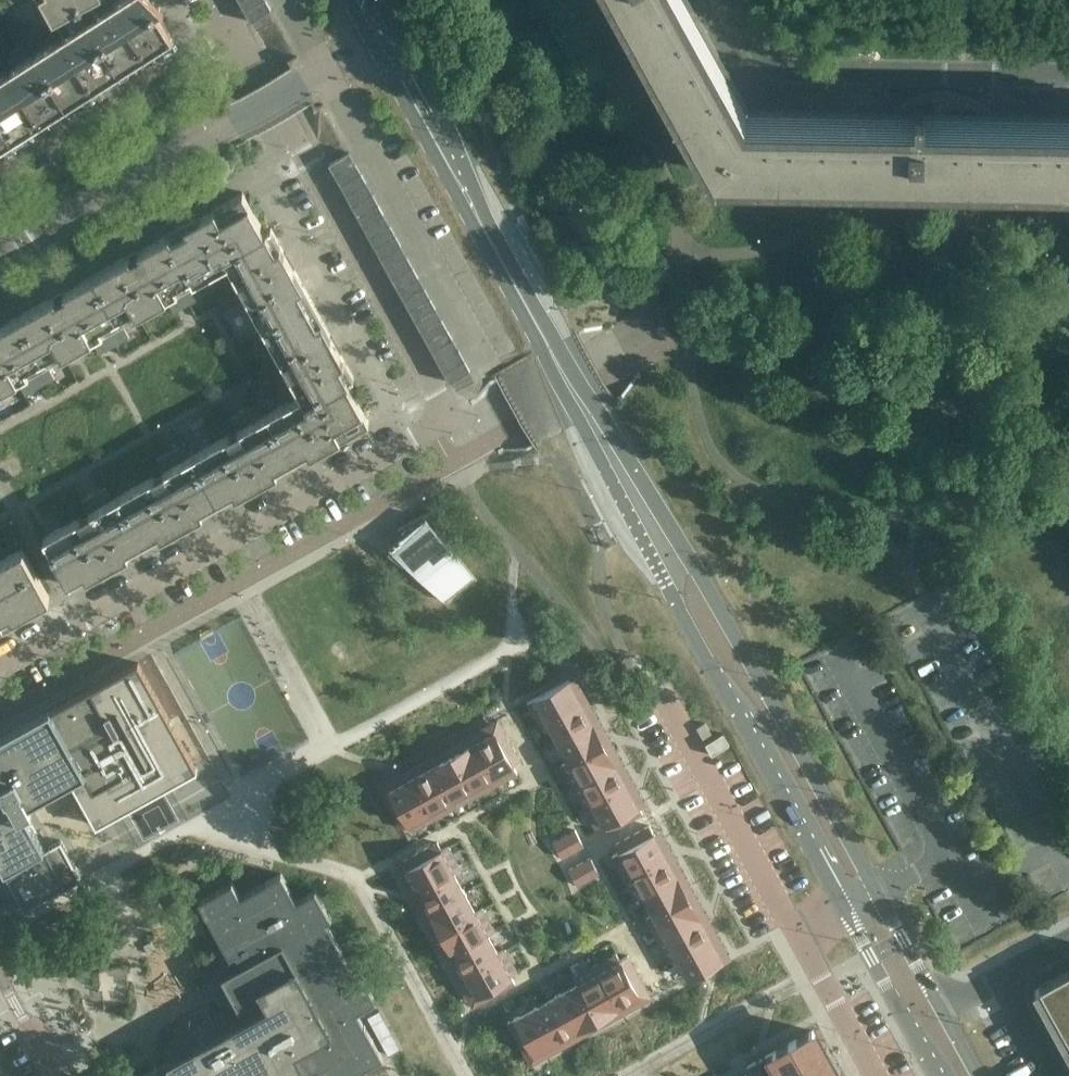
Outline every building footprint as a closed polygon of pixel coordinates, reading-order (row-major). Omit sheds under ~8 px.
[(53,21),(54,20),(78,7),(91,0),(42,0),(53,21)] [(156,11),(163,6),(156,0),(117,0),(109,5),(106,0),(91,0),(78,7),(119,72),(173,37),(156,11)] [(266,0),(241,0),(240,1),(245,11),(266,0)] [(251,22),(272,11),(266,0),(245,11),(251,22)] [(994,113),(994,119),(966,119),(936,118),(936,117),(923,116),(923,103),(915,103),(914,116),(910,116),(910,117),(910,118),(891,117),(891,111),(749,109),(688,0),(615,0),(710,173),(965,177),(1068,179),(1068,115),(994,113)] [(119,72),(78,7),(54,20),(64,37),(57,41),(34,55),(66,105),(119,72)] [(34,55),(11,70),(5,74),(4,74),(0,77),(0,119),(13,139),(66,105),(34,55)] [(0,119),(0,148),(13,139),(0,119)] [(329,164),(335,174),(355,163),(350,153),(349,152),(348,153),(329,164)] [(355,163),(335,174),(341,184),(361,173),(355,163)] [(361,173),(341,184),(346,195),(367,184),(361,173)] [(367,184),(346,195),(352,205),(372,194),(367,184)] [(223,254),(265,231),(243,192),(169,233),(195,281),(216,270),(228,263),(223,254)] [(372,194),(352,205),(358,216),(378,204),(372,194)] [(378,204),(358,216),(364,226),(384,215),(378,204)] [(384,215),(364,226),(369,236),(390,225),(384,215)] [(390,225),(369,236),(375,247),(395,235),(390,225)] [(312,303),(271,228),(265,231),(223,254),(228,263),(216,270),(228,291),(243,283),(248,292),(245,294),(264,329),(312,303)] [(204,296),(195,281),(169,233),(138,250),(140,253),(131,258),(129,255),(95,274),(121,322),(166,297),(174,313),(204,296)] [(395,235),(375,247),(381,257),(401,246),(395,235)] [(401,246),(381,257),(387,267),(407,256),(401,246)] [(407,256),(387,267),(392,278),(413,267),(407,256)] [(413,267),(392,278),(398,289),(419,278),(413,267)] [(121,322),(95,274),(64,291),(65,294),(56,299),(54,296),(20,315),(47,363),(91,339),(100,354),(130,337),(121,322)] [(419,278),(398,289),(404,299),(424,287),(419,278)] [(424,287),(404,299),(409,309),(430,298),(424,287)] [(430,298),(409,309),(415,319),(436,308),(430,298)] [(354,378),(312,303),(264,329),(284,365),(287,363),(292,372),(277,381),(289,402),(301,395),(305,403),(347,381),(354,378)] [(436,308),(415,319),(421,330),(441,318),(436,308)] [(20,315),(0,326),(0,389),(17,380),(25,395),(55,378),(47,363),(20,315)] [(441,318),(421,330),(427,340),(447,329),(441,318)] [(447,329),(427,340),(432,351),(453,339),(447,329)] [(453,339),(432,351),(438,361),(459,350),(453,339)] [(459,350),(438,361),(444,371),(464,360),(459,350)] [(464,360),(444,371),(450,382),(471,371),(470,370),(464,360)] [(294,462),(369,421),(347,381),(305,403),(301,395),(289,402),(268,414),(294,462)] [(294,462),(268,414),(261,417),(254,405),(244,411),(231,418),(239,433),(230,438),(228,435),(193,455),(220,503),(294,462)] [(220,503),(193,455),(186,459),(180,446),(169,452),(157,459),(165,474),(156,479),(154,476),(121,495),(148,543),(220,503)] [(148,543),(121,495),(112,499),(106,487),(82,500),(90,515),(81,520),(80,517),(44,537),(70,585),(148,543)] [(477,580),(441,535),(428,512),(398,529),(402,536),(388,546),(391,548),(388,552),(410,570),(411,569),(444,601),(445,600),(444,599),(450,594),(454,598),(477,580)] [(8,552),(22,544),(13,529),(0,537),(0,540),(8,552)] [(23,549),(0,562),(0,624),(4,622),(3,619),(12,614),(14,617),(49,597),(23,549)] [(0,736),(0,866),(24,910),(82,878),(61,840),(44,849),(25,814),(32,810),(29,805),(69,781),(96,826),(197,770),(138,662),(122,671),(91,689),(51,711),(50,709),(0,736)] [(569,680),(527,703),(539,724),(539,725),(546,722),(546,721),(581,701),(569,680)] [(581,701),(546,721),(546,722),(557,741),(592,722),(581,701)] [(592,722),(557,741),(568,761),(568,762),(603,743),(592,722)] [(501,727),(494,731),(500,743),(508,739),(501,727)] [(494,731),(472,743),(495,785),(517,773),(513,766),(507,754),(500,743),(494,731)] [(711,755),(729,745),(723,734),(705,744),(711,755)] [(508,739),(500,743),(507,754),(514,750),(508,739)] [(472,743),(452,754),(475,796),(495,785),(472,743)] [(568,761),(561,765),(562,765),(573,786),(615,763),(603,743),(568,762),(568,761)] [(514,750),(507,754),(513,766),(521,762),(514,750)] [(452,754),(431,766),(451,801),(450,801),(453,808),(454,808),(475,796),(452,754)] [(615,763),(573,786),(584,807),(626,784),(615,763)] [(431,766),(411,777),(430,812),(431,812),(446,803),(450,801),(451,801),(431,766)] [(411,777),(389,789),(402,812),(409,824),(412,831),(434,819),(435,818),(431,812),(430,812),(411,777)] [(626,784),(584,807),(596,828),(603,824),(615,818),(626,812),(638,805),(626,784)] [(638,805),(626,812),(630,819),(642,813),(638,805)] [(402,812),(394,816),(401,828),(409,824),(402,812)] [(626,812),(615,818),(619,825),(630,819),(626,812)] [(615,818),(603,824),(607,832),(619,825),(615,818)] [(649,825),(637,832),(642,840),(653,833),(649,825)] [(575,830),(564,836),(568,844),(579,838),(575,830)] [(637,832),(626,838),(630,846),(642,840),(637,832)] [(619,852),(612,856),(624,878),(665,855),(653,833),(642,840),(630,846),(619,852)] [(564,836),(553,842),(557,850),(568,844),(564,836)] [(579,838),(568,844),(572,851),(583,845),(579,838)] [(626,838),(614,845),(619,852),(630,846),(626,838)] [(437,843),(426,849),(430,857),(442,850),(437,843)] [(568,844),(557,850),(561,857),(572,851),(568,844)] [(419,863),(407,869),(419,891),(454,872),(454,873),(461,869),(460,868),(449,846),(442,850),(430,857),(419,863)] [(426,849),(414,855),(419,863),(430,857),(426,849)] [(414,855),(403,862),(407,869),(419,863),(414,855)] [(665,855),(624,878),(635,898),(635,899),(642,895),(677,875),(665,855)] [(590,858),(579,864),(584,872),(595,866),(590,858)] [(579,864),(569,870),(573,878),(584,872),(579,864)] [(595,866),(584,872),(588,879),(599,873),(595,866)] [(454,872),(419,891),(430,911),(465,892),(454,873),(454,872)] [(584,872),(573,878),(577,885),(588,879),(584,872)] [(377,1001),(361,972),(355,975),(325,922),(331,919),(315,890),(296,900),(281,873),(240,896),(232,882),(198,901),(229,957),(235,954),(241,964),(221,975),(245,1018),(167,1061),(167,1062),(156,1068),(156,1067),(140,1075),(351,1075),(383,1058),(365,1024),(364,1024),(357,1012),(377,1001)] [(677,875),(642,895),(642,896),(652,914),(653,914),(653,915),(688,896),(677,875)] [(465,892),(430,911),(441,932),(476,913),(476,912),(465,892)] [(653,914),(646,918),(646,919),(658,940),(699,916),(688,896),(653,915),(653,914)] [(476,913),(441,932),(453,953),(488,933),(488,934),(495,931),(494,930),(483,909),(483,908),(476,912),(476,913)] [(699,916),(658,940),(669,960),(669,961),(676,957),(676,956),(711,937),(699,916)] [(488,933),(453,953),(464,973),(499,954),(498,953),(489,937),(488,934),(488,933)] [(711,937),(676,956),(676,957),(688,978),(723,958),(711,937)] [(150,940),(142,945),(147,953),(155,949),(150,940)] [(499,954),(464,973),(476,995),(488,988),(499,982),(511,975),(518,972),(506,950),(505,949),(498,953),(499,954)] [(616,953),(595,965),(618,1006),(639,995),(633,983),(627,972),(620,960),(616,953)] [(628,955),(620,960),(627,972),(634,967),(628,955)] [(574,976),(573,977),(577,983),(578,983),(597,1018),(618,1006),(595,965),(574,976)] [(634,967),(627,972),(633,983),(640,978),(634,967)] [(1035,991),(1050,1018),(1065,1046),(1068,1053),(1068,970),(1039,986),(1040,988),(1035,991)] [(511,975),(499,982),(503,990),(515,983),(511,975)] [(640,978),(633,983),(639,995),(647,990),(640,978)] [(499,982),(488,988),(492,996),(503,990),(499,982)] [(574,985),(557,994),(577,1029),(597,1018),(578,983),(577,983),(574,985)] [(488,988),(476,995),(480,1002),(492,996),(488,988)] [(557,994),(537,1006),(556,1040),(577,1029),(557,994)] [(537,1006),(515,1017),(522,1029),(535,1052),(556,1040),(537,1006)] [(400,1048),(379,1011),(367,1018),(388,1055),(400,1048)] [(515,1017),(508,1022),(514,1034),(522,1029),(515,1017)] [(812,1031),(772,1052),(773,1053),(780,1067),(781,1067),(784,1073),(785,1075),(837,1075),(812,1031)] [(748,1067),(752,1072),(754,1075),(758,1075),(763,1073),(756,1062),(748,1067)]
